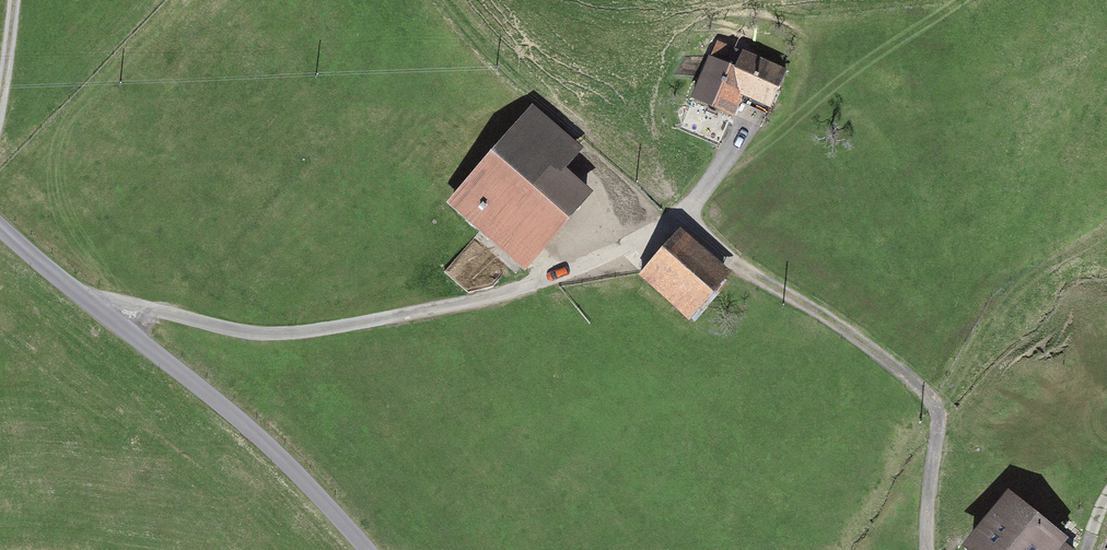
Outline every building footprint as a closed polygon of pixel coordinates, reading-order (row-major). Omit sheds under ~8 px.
[(700,101),(738,117),(747,96),(780,110),(795,73),(725,43),(700,101)] [(591,151),(537,106),(453,205),(534,273),(601,194),(574,171),(591,151)] [(695,324),(737,277),(687,231),(644,278),(695,324)] [(1017,491),(971,549),(973,549),(1075,549),(1073,548),(1080,539),(1017,491)]
